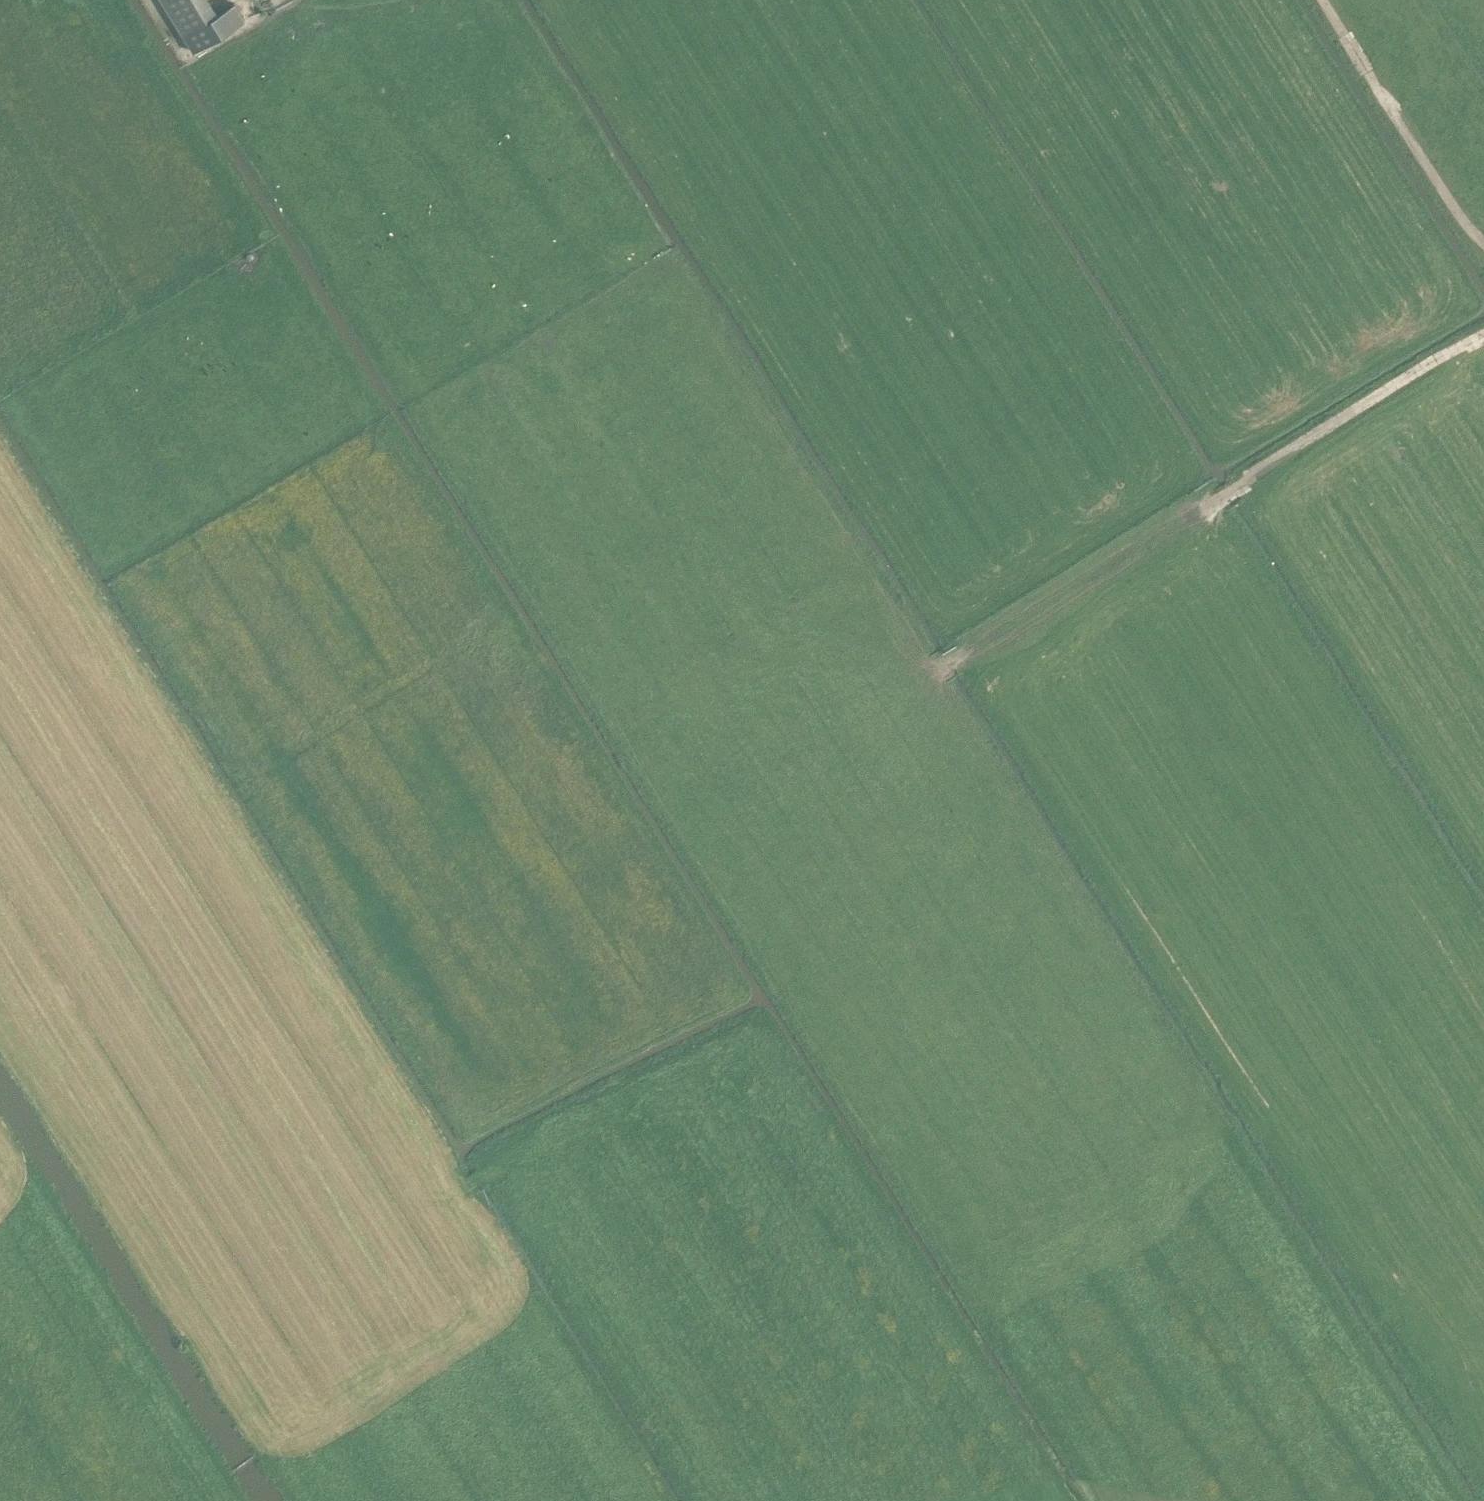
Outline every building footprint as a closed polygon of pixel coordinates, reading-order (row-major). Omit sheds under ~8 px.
[(183,33),(217,12),(209,0),(162,0),(183,33)] [(217,12),(183,33),(193,50),(244,19),(234,1),(217,12)]
